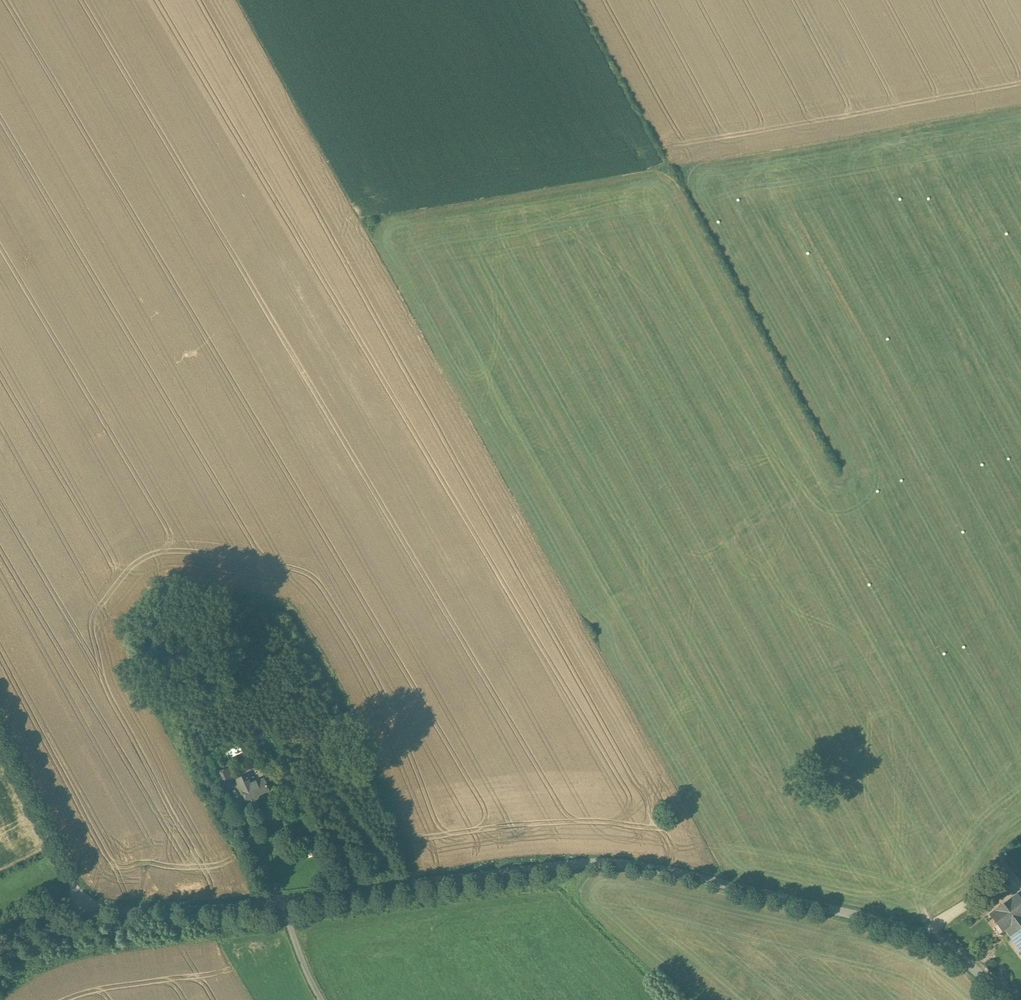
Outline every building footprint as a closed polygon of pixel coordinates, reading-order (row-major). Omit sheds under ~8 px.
[(243,744),(227,751),(231,758),(246,751),(243,744)] [(228,769),(216,774),(224,791),(235,786),(228,769)] [(250,780),(248,777),(237,781),(241,790),(247,804),(270,795),(265,781),(251,786),(249,780),(250,780)] [(990,913),(999,925),(1001,923),(1006,930),(1020,918),(1020,898),(1017,893),(990,913)] [(1006,930),(1020,950),(1020,918),(1006,930)]
